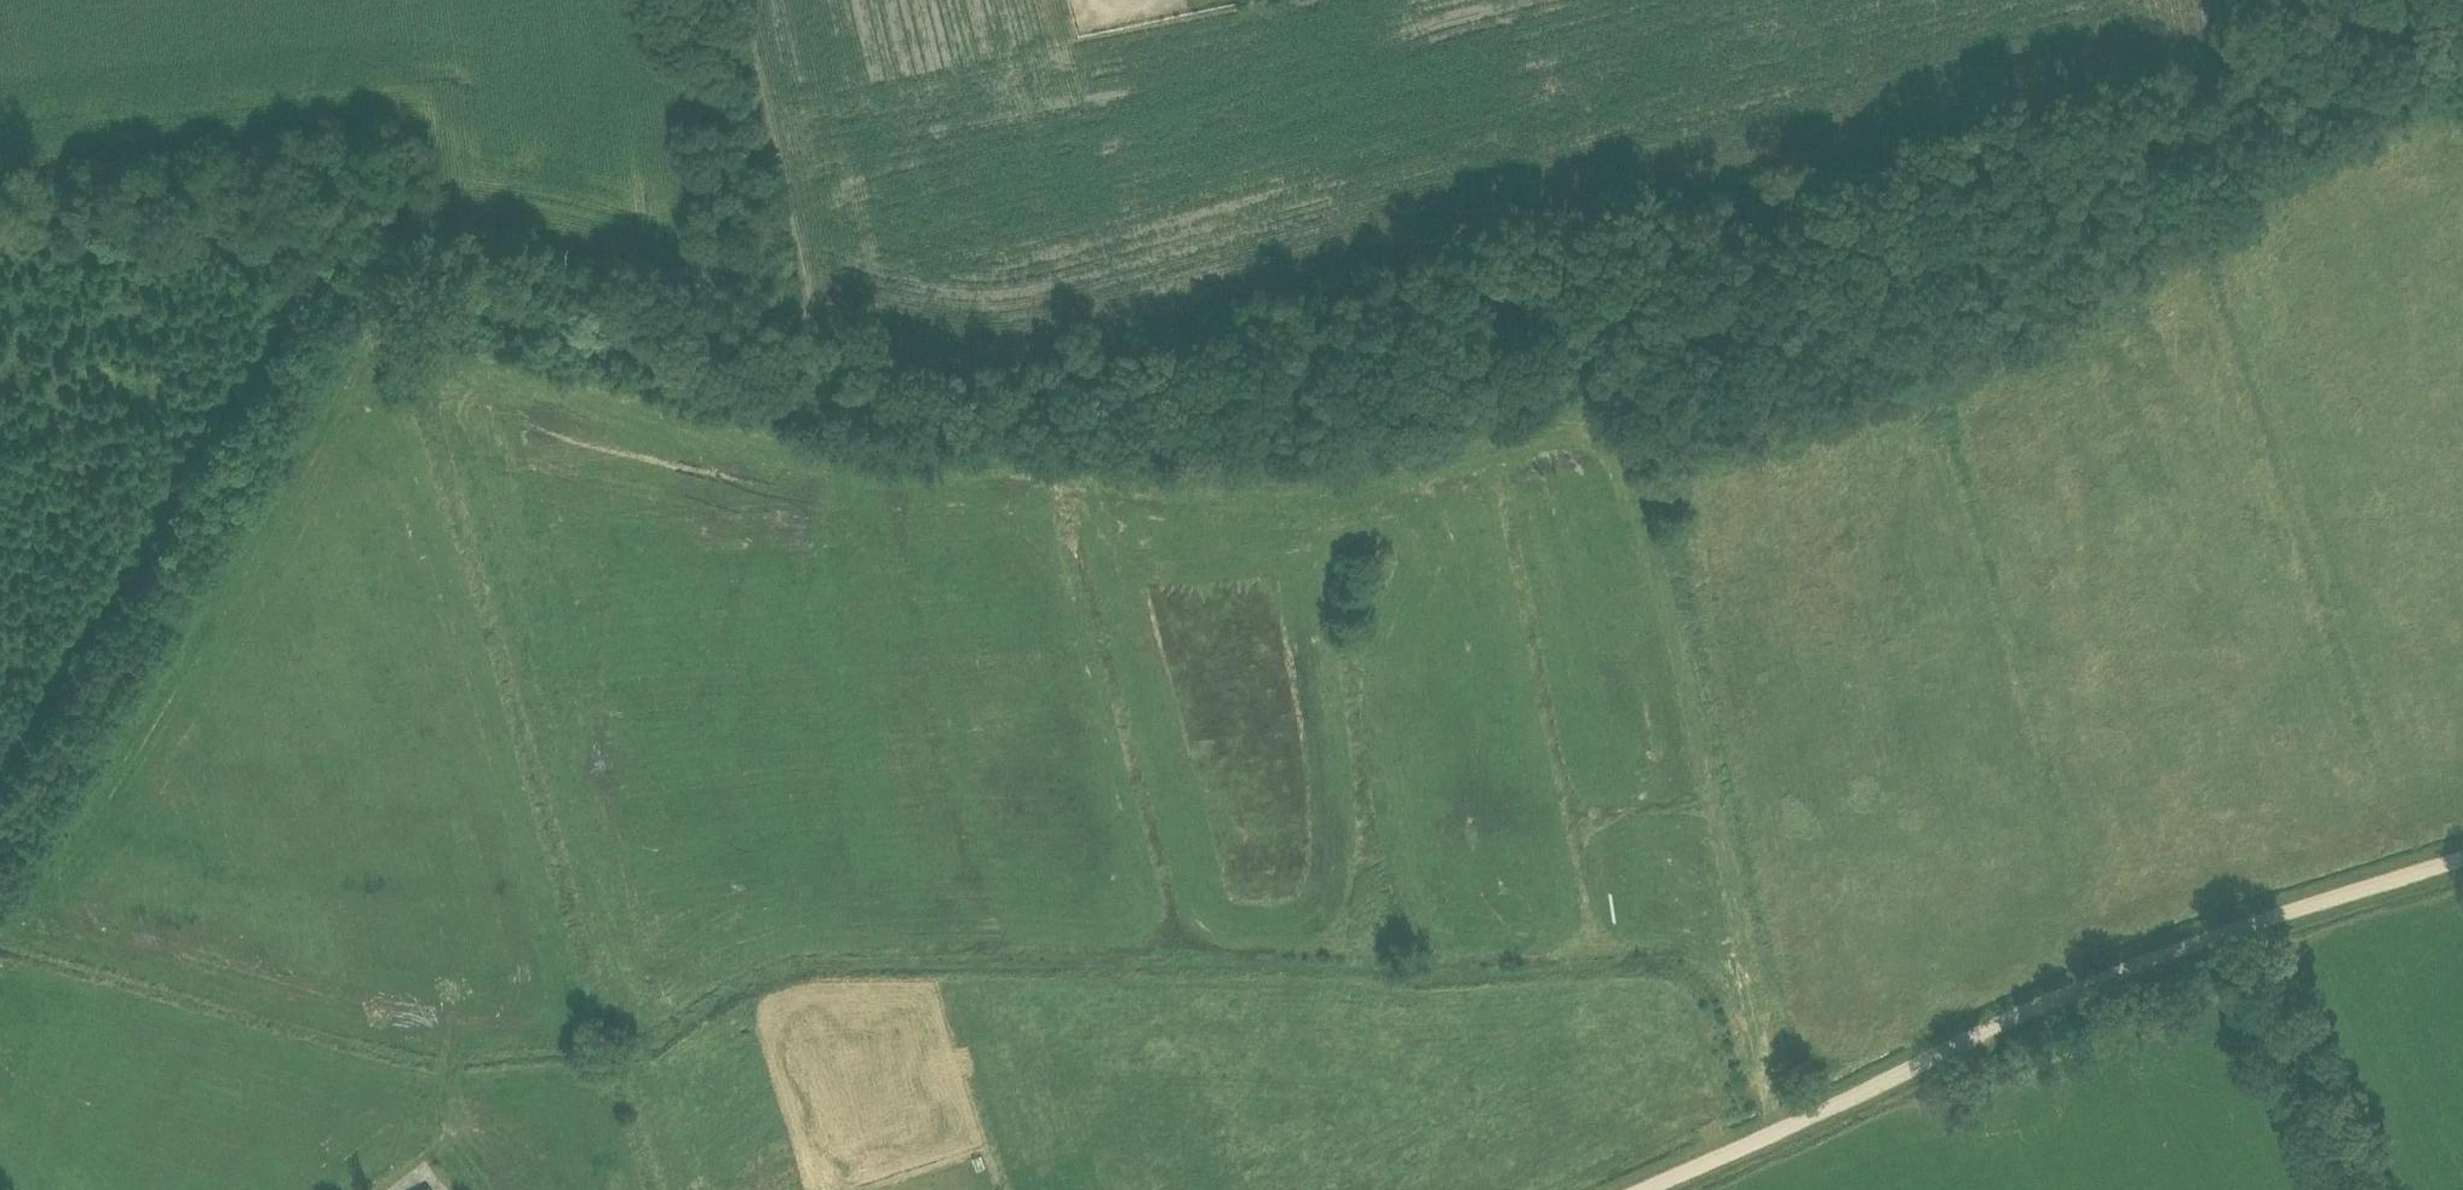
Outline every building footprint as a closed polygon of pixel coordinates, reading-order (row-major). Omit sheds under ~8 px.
[(2429,836),(2431,856),(2462,852),(2459,833),(2429,836)]
